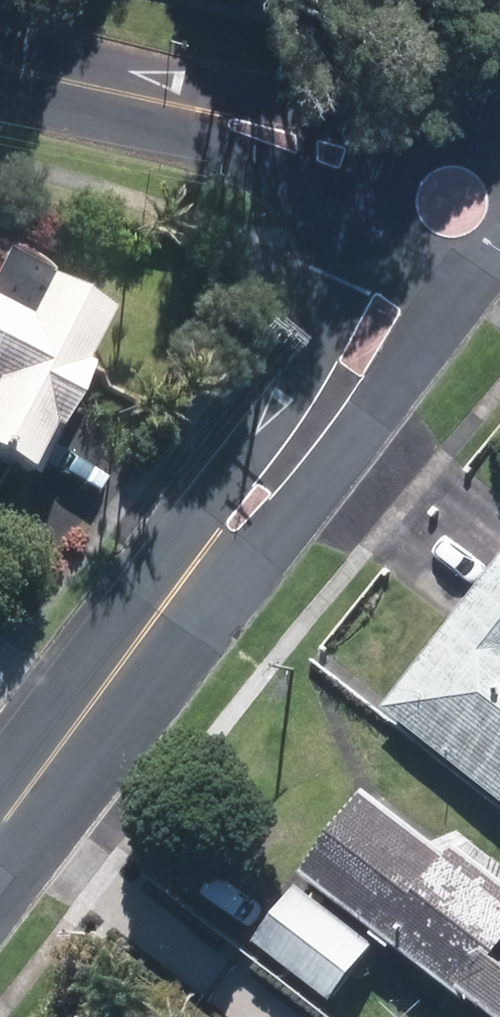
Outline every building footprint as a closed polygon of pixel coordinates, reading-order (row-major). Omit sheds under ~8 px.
[(32,480),(73,408),(63,402),(112,316),(41,276),(18,317),(0,306),(0,462),(32,480)] [(393,704),(499,783),(499,561),(393,704)] [(365,786),(306,867),(499,1008),(499,865),(456,833),(447,845),(365,786)] [(378,946),(298,889),(261,941),(341,998),(378,946)]
